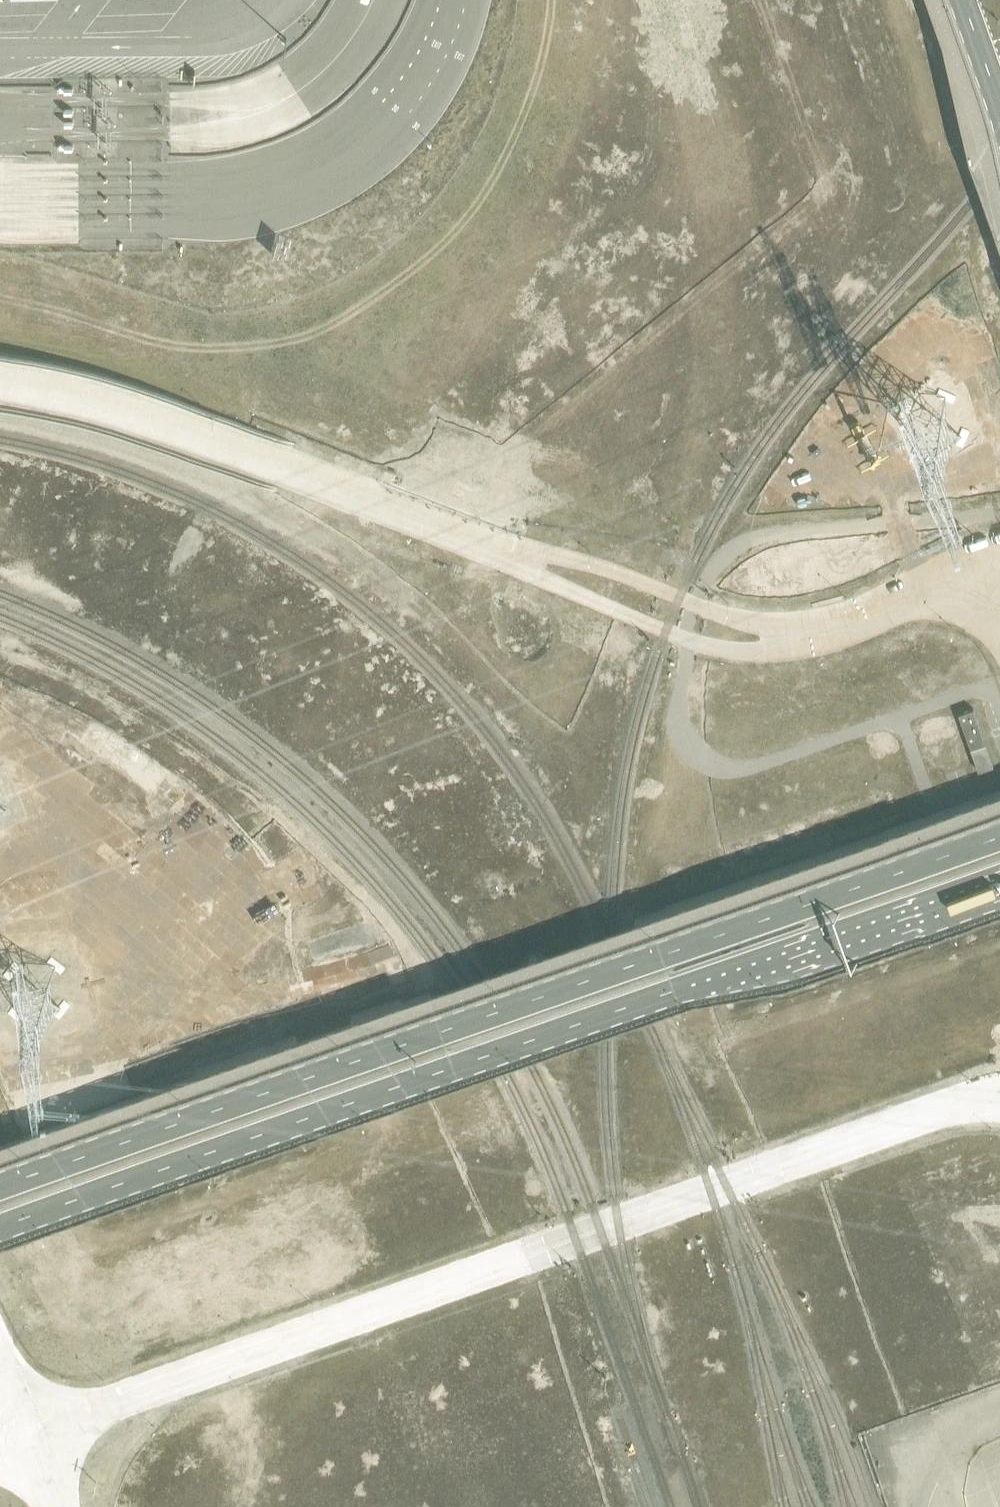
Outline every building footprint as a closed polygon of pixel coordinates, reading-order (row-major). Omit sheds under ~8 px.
[(973,708),(958,713),(970,748),(985,743),(973,708)]
